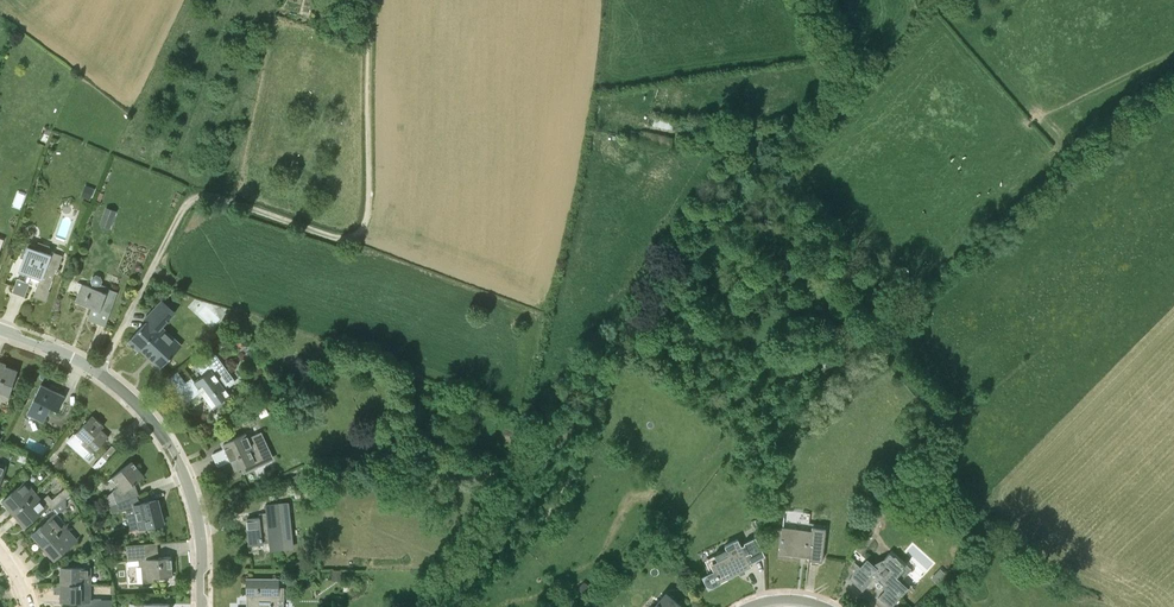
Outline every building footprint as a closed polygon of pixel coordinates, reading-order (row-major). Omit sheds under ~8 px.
[(52,131),(46,128),(41,140),(47,143),(52,131)] [(94,189),(85,185),(80,196),(90,200),(94,189)] [(109,224),(113,212),(104,209),(100,220),(109,224)] [(33,297),(46,301),(56,270),(57,270),(61,261),(50,257),(51,254),(45,252),(44,254),(26,247),(19,267),(20,267),(18,272),(26,275),(24,281),(17,278),(12,292),(25,296),(32,277),(35,278),(36,277),(40,278),(33,297)] [(82,284),(76,302),(92,308),(88,319),(105,326),(118,292),(108,288),(109,287),(102,284),(103,280),(101,276),(96,275),(92,277),(91,281),(92,285),(91,287),(82,284)] [(160,367),(160,368),(182,346),(163,328),(177,313),(163,300),(147,316),(151,320),(150,322),(148,320),(128,341),(138,351),(142,347),(149,354),(162,365),(160,367)] [(837,347),(826,352),(831,365),(850,358),(847,351),(840,354),(837,347)] [(213,406),(221,400),(230,394),(225,389),(235,381),(215,354),(197,367),(203,375),(194,382),(198,388),(195,390),(195,391),(199,388),(216,411),(213,406)] [(18,370),(5,365),(6,363),(0,361),(0,391),(9,394),(14,383),(12,383),(18,370)] [(174,391),(173,390),(183,404),(195,395),(196,396),(186,382),(174,391)] [(65,396),(41,384),(26,414),(43,422),(53,402),(60,406),(65,396)] [(104,426),(92,415),(72,438),(80,445),(76,448),(84,456),(89,450),(93,453),(109,436),(101,429),(104,426)] [(259,432),(247,437),(246,433),(223,443),(225,448),(212,454),(218,466),(231,460),(236,470),(242,468),(243,470),(271,457),(259,432)] [(112,445),(93,465),(99,470),(117,450),(112,445)] [(119,486),(112,491),(117,503),(135,496),(131,486),(144,476),(132,461),(112,477),(119,486)] [(306,472),(292,479),(296,487),(310,480),(306,472)] [(25,482),(3,500),(14,513),(36,494),(25,482)] [(50,496),(45,500),(53,509),(66,497),(61,491),(52,499),(50,496)] [(47,507),(36,494),(14,513),(26,526),(47,507)] [(139,528),(163,522),(157,499),(141,503),(140,494),(135,496),(117,503),(120,511),(134,507),(139,528)] [(56,514),(58,513),(59,512),(60,512),(61,512),(62,511),(64,511),(65,510),(65,509),(66,508),(66,507),(67,506),(67,505),(67,503),(67,502),(67,501),(66,497),(53,509),(56,514)] [(109,505),(112,513),(120,511),(117,503),(109,505)] [(247,519),(249,544),(262,543),(262,538),(269,538),(270,551),(282,550),(278,504),(266,505),(267,517),(247,519)] [(54,515),(32,534),(43,547),(65,528),(54,515)] [(808,560),(822,561),(826,528),(812,526),(812,531),(783,527),(779,554),(780,554),(780,553),(787,554),(796,555),(796,556),(797,557),(797,553),(808,555),(808,556),(808,560)] [(65,528),(43,547),(55,559),(76,540),(65,528)] [(744,543),(749,555),(761,549),(755,537),(744,543)] [(725,545),(727,549),(715,555),(718,561),(711,564),(714,570),(707,573),(706,574),(705,575),(704,575),(704,576),(703,578),(703,579),(703,580),(703,581),(703,582),(703,583),(704,584),(705,585),(706,586),(707,587),(708,587),(709,588),(710,588),(711,588),(712,587),(714,587),(721,583),(720,582),(739,573),(738,571),(743,568),(745,573),(746,572),(745,570),(751,567),(738,539),(725,545)] [(147,577),(173,575),(171,556),(159,557),(158,551),(157,551),(156,545),(157,544),(157,543),(158,543),(158,542),(127,545),(128,560),(139,559),(139,566),(147,566),(147,577)] [(873,564),(867,559),(860,566),(858,564),(850,578),(849,579),(863,591),(863,590),(862,589),(872,579),(876,582),(876,583),(876,584),(876,585),(876,586),(877,587),(878,587),(879,587),(880,587),(881,586),(887,591),(881,598),(879,597),(878,597),(889,606),(892,606),(908,589),(897,578),(906,568),(901,563),(901,562),(895,555),(893,556),(890,553),(885,558),(883,559),(881,560),(879,561),(877,562),(875,563),(873,564)] [(90,568),(61,567),(61,584),(90,584),(90,568)] [(932,577),(938,583),(948,574),(941,568),(932,577)] [(341,570),(331,570),(331,580),(341,580),(341,570)] [(247,578),(246,594),(244,594),(244,595),(248,595),(248,600),(247,600),(247,606),(284,606),(284,595),(278,595),(278,579),(247,578)] [(61,584),(61,601),(90,601),(90,584),(61,584)] [(667,594),(656,606),(682,606),(667,594)]
